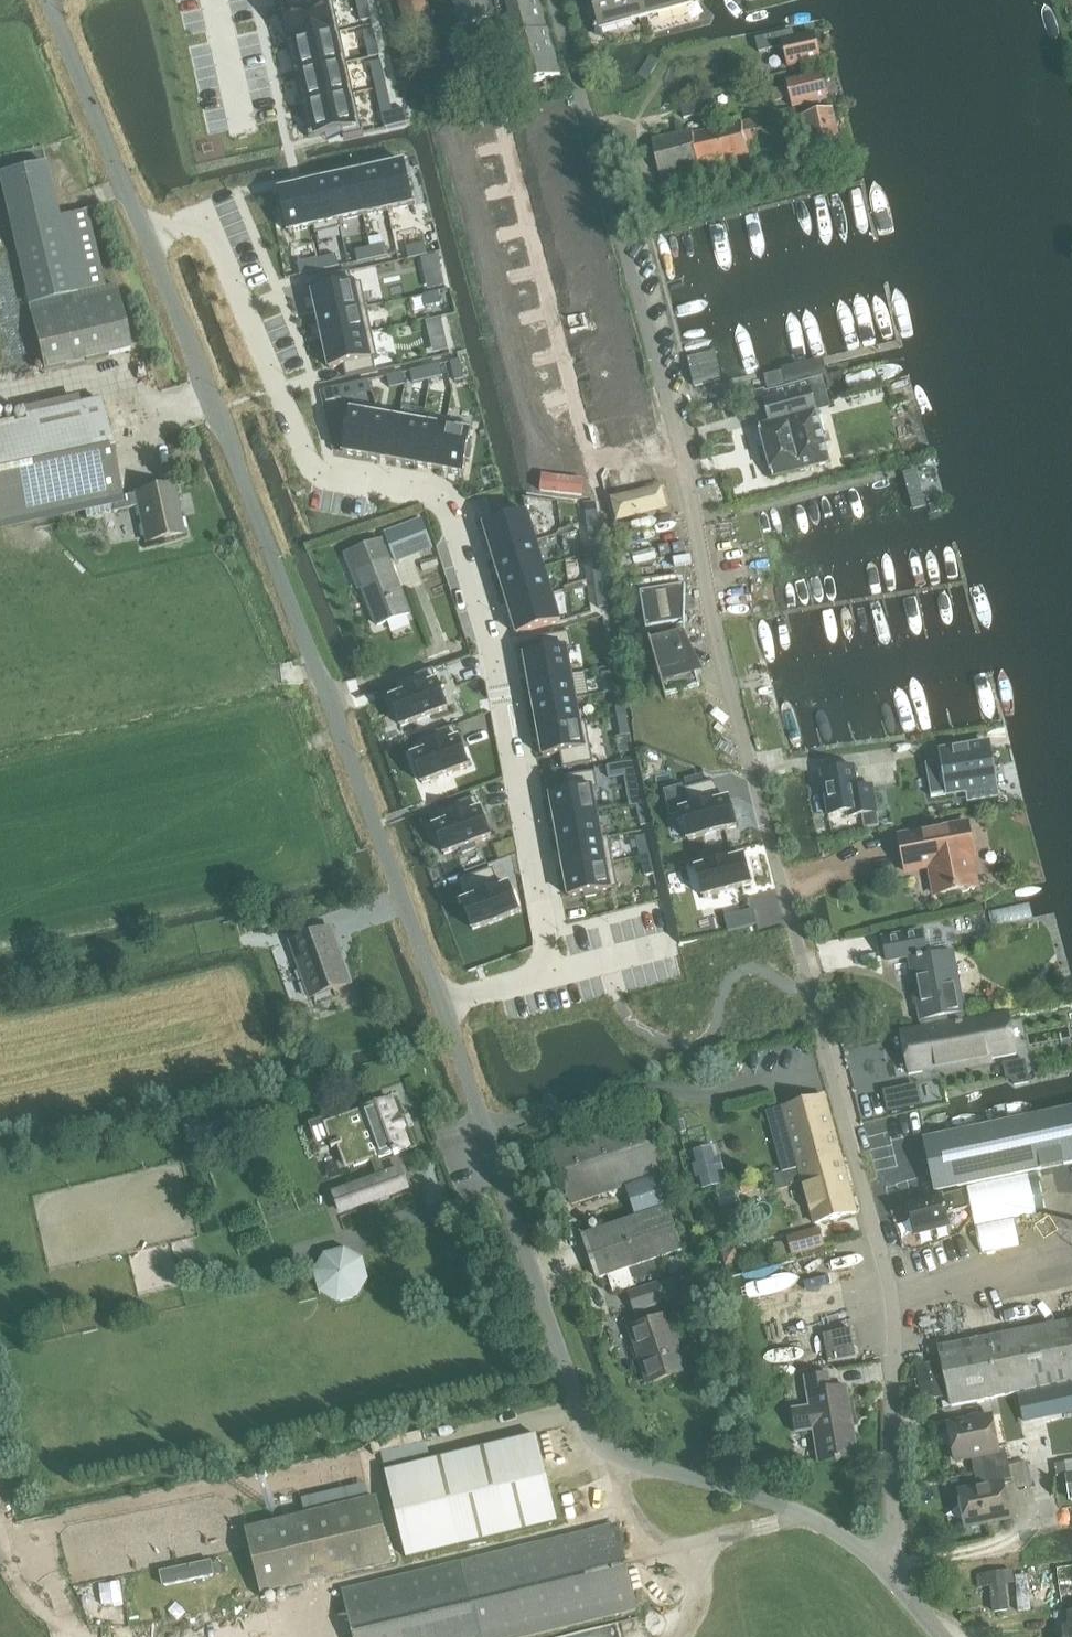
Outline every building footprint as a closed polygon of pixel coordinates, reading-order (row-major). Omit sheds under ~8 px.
[(282,14),(334,2),(333,0),(278,0),(282,14)] [(359,10),(369,7),(368,0),(357,0),(359,10)] [(432,20),(427,0),(397,0),(404,27),(432,20)] [(559,76),(539,0),(453,0),(461,28),(498,17),(518,87),(559,76)] [(594,31),(645,17),(640,0),(585,0),(594,31)] [(693,4),(692,0),(640,0),(645,17),(693,4)] [(334,2),(282,14),(285,28),(288,28),(289,33),(286,34),(289,47),(341,35),(334,2)] [(369,7),(359,10),(362,22),(372,20),(369,7)] [(375,30),(364,33),(367,46),(377,43),(375,30)] [(788,67),(819,60),(814,34),(795,39),(793,31),(756,39),(760,52),(783,47),(788,67)] [(341,35),(289,47),(292,59),(295,59),(296,64),(293,65),(296,78),(348,66),(341,35)] [(377,43),(367,46),(370,59),(380,56),(377,43)] [(382,62),(371,64),(375,81),(385,79),(382,62)] [(746,80),(755,78),(751,62),(742,65),(746,80)] [(348,66),(296,78),(299,90),(302,90),(303,95),(300,96),(303,109),(355,97),(348,66)] [(793,108),(828,100),(821,72),(787,80),(788,86),(771,91),(774,101),(791,97),(793,108)] [(385,79),(375,81),(379,98),(389,96),(385,79)] [(389,96),(379,98),(383,115),(393,113),(389,96)] [(355,97),(303,109),(306,121),(309,121),(310,126),(307,127),(310,139),(343,131),(345,138),(364,134),(355,97)] [(684,119),(707,114),(704,100),(681,105),(684,119)] [(802,117),(810,152),(841,145),(833,110),(823,113),(821,104),(805,108),(807,116),(802,117)] [(393,113),(383,115),(386,129),(409,123),(406,110),(393,113)] [(791,111),(748,121),(754,145),(781,139),(777,122),(793,118),(791,111)] [(485,120),(447,130),(451,146),(490,136),(485,120)] [(756,153),(754,145),(748,121),(718,129),(726,162),(750,156),(750,154),(756,153)] [(701,168),(693,134),(692,129),(652,139),(661,177),(701,168)] [(718,129),(693,134),(701,168),(726,162),(718,129)] [(29,304),(77,293),(59,217),(47,162),(0,173),(0,178),(29,304)] [(405,163),(380,169),(389,211),(414,205),(405,163)] [(380,169),(355,174),(364,216),(389,211),(380,169)] [(355,174),(331,179),(340,222),(341,222),(364,216),(355,174)] [(331,179),(306,185),(315,227),(314,227),(316,234),(342,228),(341,222),(340,222),(331,179)] [(306,185),(280,190),(289,233),(314,227),(315,227),(306,185)] [(59,217),(77,293),(102,288),(85,211),(59,217)] [(586,222),(565,228),(575,267),(596,261),(586,222)] [(385,244),(371,247),(373,259),(388,256),(385,244)] [(426,244),(407,248),(408,252),(409,259),(428,255),(426,244)] [(371,247),(356,251),(359,263),(373,259),(371,247)] [(337,255),(318,259),(320,271),(340,267),(337,255)] [(439,255),(422,259),(425,272),(441,269),(439,255)] [(318,259),(298,263),(301,275),(320,271),(318,259)] [(324,291),(313,293),(319,318),(368,307),(362,282),(353,284),(351,272),(321,279),(324,291)] [(601,283),(582,288),(592,328),(611,323),(601,283)] [(29,304),(44,369),(131,349),(116,285),(103,288),(102,288),(77,293),(29,304)] [(440,292),(425,295),(427,307),(442,304),(440,292)] [(368,307),(319,318),(324,343),(373,333),(368,307)] [(441,320),(428,323),(432,337),(444,335),(441,320)] [(373,333),(324,343),(330,369),(344,365),(347,378),(377,371),(374,359),(379,358),(373,333)] [(624,340),(586,351),(590,368),(629,357),(624,340)] [(461,360),(451,362),(456,382),(465,379),(461,360)] [(441,364),(426,368),(429,380),(444,376),(441,364)] [(825,364),(784,373),(784,376),(786,385),(828,375),(826,366),(825,364)] [(691,375),(694,387),(732,378),(729,366),(691,375)] [(426,368),(411,371),(414,383),(429,380),(426,368)] [(552,371),(513,381),(517,397),(556,386),(552,371)] [(403,373),(388,376),(391,388),(406,385),(403,373)] [(634,380),(596,390),(600,406),(638,396),(634,380)] [(760,426),(773,477),(830,462),(817,412),(811,389),(809,381),(776,389),(765,392),(767,400),(767,402),(773,423),(760,426)] [(339,387),(324,390),(327,402),(342,399),(339,387)] [(41,523),(85,513),(83,504),(120,497),(99,400),(79,404),(24,416),(25,422),(0,427),(0,532),(41,523)] [(346,426),(344,437),(347,437),(344,453),(368,457),(376,415),(377,415),(378,409),(353,404),(349,427),(346,426)] [(563,413),(524,423),(528,439),(567,428),(563,413)] [(376,415),(368,457),(392,462),(399,419),(377,415),(376,415)] [(399,419),(392,462),(416,466),(423,423),(399,419)] [(447,427),(440,470),(463,474),(466,458),(469,459),(471,448),(468,448),(472,425),(447,421),(446,427),(447,427)] [(423,423),(416,466),(440,470),(447,427),(446,427),(423,423)] [(574,455),(535,465),(540,481),(578,471),(574,455)] [(915,468),(903,472),(913,509),(926,505),(915,468)] [(120,497),(83,504),(85,513),(86,517),(115,511),(138,506),(145,542),(183,534),(172,485),(135,493),(120,497)] [(617,520),(663,508),(657,487),(612,499),(617,520)] [(595,501),(585,503),(585,505),(586,512),(597,510),(596,501),(595,501)] [(597,510),(586,512),(588,524),(599,522),(597,510)] [(528,513),(485,526),(518,635),(562,622),(528,513)] [(432,544),(422,518),(384,533),(394,559),(432,544)] [(599,522),(588,524),(590,536),(601,535),(599,522)] [(601,535),(590,536),(591,548),(602,547),(601,535)] [(350,553),(378,625),(409,613),(381,541),(350,553)] [(602,547),(591,548),(593,560),(604,559),(602,547)] [(604,559),(593,560),(594,572),(605,571),(604,559)] [(605,571),(594,572),(596,584),(607,583),(605,571)] [(607,583),(596,584),(598,596),(609,595),(607,583)] [(686,585),(641,593),(647,628),(685,622),(686,585)] [(609,595),(598,596),(599,608),(610,607),(609,595)] [(542,653),(525,656),(530,681),(572,673),(568,650),(573,649),(570,632),(540,637),(542,653)] [(666,695),(700,685),(685,633),(651,642),(666,695)] [(397,697),(391,699),(402,727),(449,709),(434,669),(397,683),(397,684),(401,695),(397,697)] [(612,672),(602,674),(606,693),(616,691),(612,672)] [(572,673),(530,681),(534,706),(577,699),(572,673)] [(624,695),(614,697),(618,716),(627,715),(624,695)] [(577,699),(534,706),(539,732),(582,724),(582,722),(577,699)] [(627,715),(618,716),(622,736),(629,735),(631,734),(630,728),(627,715)] [(582,724),(539,732),(544,757),(561,754),(564,769),(595,763),(587,721),(582,722),(582,724)] [(418,754),(413,756),(423,784),(470,766),(455,726),(418,740),(419,742),(423,752),(418,754)] [(951,793),(994,786),(987,744),(944,751),(946,763),(928,766),(933,796),(951,793)] [(637,761),(623,764),(630,807),(645,804),(637,761)] [(855,767),(822,772),(829,816),(849,813),(850,818),(863,816),(865,828),(880,825),(877,808),(874,786),(858,788),(855,767)] [(568,792),(551,795),(556,821),(598,813),(594,790),(599,789),(596,771),(566,777),(568,792)] [(691,809),(682,811),(689,840),(737,828),(730,799),(724,800),(719,802),(715,785),(714,781),(685,789),(691,809)] [(440,825),(435,827),(446,855),(462,849),(464,853),(477,848),(476,844),(492,837),(477,797),(440,811),(441,813),(445,823),(440,825)] [(647,804),(637,806),(642,826),(651,824),(647,804)] [(598,813),(556,821),(560,846),(603,838),(598,813)] [(969,823),(900,836),(906,870),(930,865),(936,895),(957,891),(962,893),(969,892),(973,888),(980,886),(974,854),(975,854),(969,823)] [(603,838),(560,846),(565,871),(614,862),(609,836),(603,838)] [(646,836),(637,838),(641,857),(650,855),(646,836)] [(732,850),(694,860),(704,898),(753,885),(745,856),(735,859),(732,850)] [(650,855),(641,857),(645,876),(655,874),(650,855)] [(614,862),(565,871),(570,897),(586,894),(586,897),(597,895),(597,892),(619,888),(614,862)] [(469,900),(463,902),(473,930),(520,912),(510,884),(501,888),(494,868),(466,878),(467,881),(473,898),(469,900)] [(1030,902),(989,912),(992,925),(1034,916),(1030,902)] [(754,909),(725,917),(729,932),(758,924),(754,909)] [(311,998),(350,983),(330,927),(291,942),(311,998)] [(889,961),(910,957),(923,1029),(966,1021),(953,951),(933,954),(933,950),(926,952),(922,932),(885,939),(889,961)] [(1016,1053),(1008,1013),(966,1021),(923,1029),(903,1033),(910,1073),(933,1069),(973,1061),(991,1058),(1016,1053)] [(1027,1060),(1004,1064),(1007,1081),(1007,1082),(1010,1081),(1013,1080),(1014,1082),(1014,1086),(1031,1083),(1027,1060)] [(903,1087),(884,1090),(888,1112),(907,1108),(903,1087)] [(785,1108),(800,1164),(841,1153),(825,1096),(785,1107),(785,1108)] [(381,1198),(408,1189),(401,1169),(385,1175),(379,1158),(395,1152),(396,1155),(401,1153),(400,1150),(410,1147),(404,1130),(406,1129),(405,1126),(403,1127),(400,1120),(403,1119),(402,1116),(399,1117),(393,1100),(328,1123),(335,1144),(331,1146),(332,1149),(341,1145),(350,1169),(374,1160),(380,1177),(374,1179),(381,1198)] [(1071,1163),(1071,1109),(925,1140),(936,1192),(1071,1163)] [(628,1187),(651,1179),(667,1174),(646,1111),(552,1143),(550,1136),(533,1142),(540,1164),(557,1159),(574,1206),(628,1187)] [(717,1158),(714,1146),(696,1150),(699,1163),(695,1164),(698,1177),(702,1176),(705,1187),(724,1182),(721,1170),(726,1169),(723,1156),(717,1158)] [(800,1164),(816,1224),(857,1214),(841,1153),(800,1164)] [(763,1189),(760,1179),(740,1184),(743,1194),(763,1189)] [(335,1193),(342,1212),(357,1207),(350,1188),(335,1193)] [(964,1192),(908,1204),(915,1235),(952,1227),(949,1214),(968,1210),(964,1192)] [(661,1259),(683,1252),(668,1206),(661,1209),(638,1216),(585,1234),(600,1279),(609,1276),(630,1269),(661,1259)] [(793,1255),(825,1246),(821,1229),(789,1238),(793,1255)] [(344,1249),(326,1254),(315,1271),(320,1290),(337,1301),(357,1296),(367,1279),(362,1260),(344,1249)] [(683,1255),(666,1261),(671,1275),(688,1269),(683,1255)] [(614,1293),(635,1286),(634,1281),(630,1269),(609,1276),(614,1293)] [(651,1384),(687,1372),(669,1316),(654,1321),(650,1308),(664,1303),(658,1284),(630,1293),(641,1325),(633,1328),(651,1384)] [(937,1329),(940,1345),(949,1388),(953,1406),(1071,1382),(1071,1301),(937,1329)] [(825,1333),(830,1361),(858,1357),(853,1328),(825,1333)] [(940,1345),(917,1350),(926,1393),(949,1388),(940,1345)] [(820,1463),(859,1456),(847,1385),(832,1388),(830,1374),(806,1378),(811,1407),(794,1409),(798,1433),(815,1431),(820,1463)] [(1019,1395),(1025,1424),(1060,1416),(1071,1414),(1071,1383),(1019,1395)] [(972,1456),(975,1472),(1010,1465),(1006,1448),(1000,1449),(993,1417),(949,1426),(956,1460),(972,1456)] [(537,1434),(386,1472),(408,1559),(558,1521),(537,1434)] [(1069,1479),(1071,1499),(1071,1461),(1067,1462),(1068,1470),(1062,1471),(1064,1480),(1069,1479)] [(1013,1483),(1010,1465),(975,1472),(978,1489),(960,1492),(967,1526),(1011,1517),(1005,1485),(1013,1483)] [(262,1594),(393,1562),(376,1496),(246,1529),(262,1594)] [(637,1609),(617,1524),(345,1590),(356,1636),(523,1636),(637,1609)] [(161,1571),(164,1586),(213,1576),(210,1561),(161,1571)]
